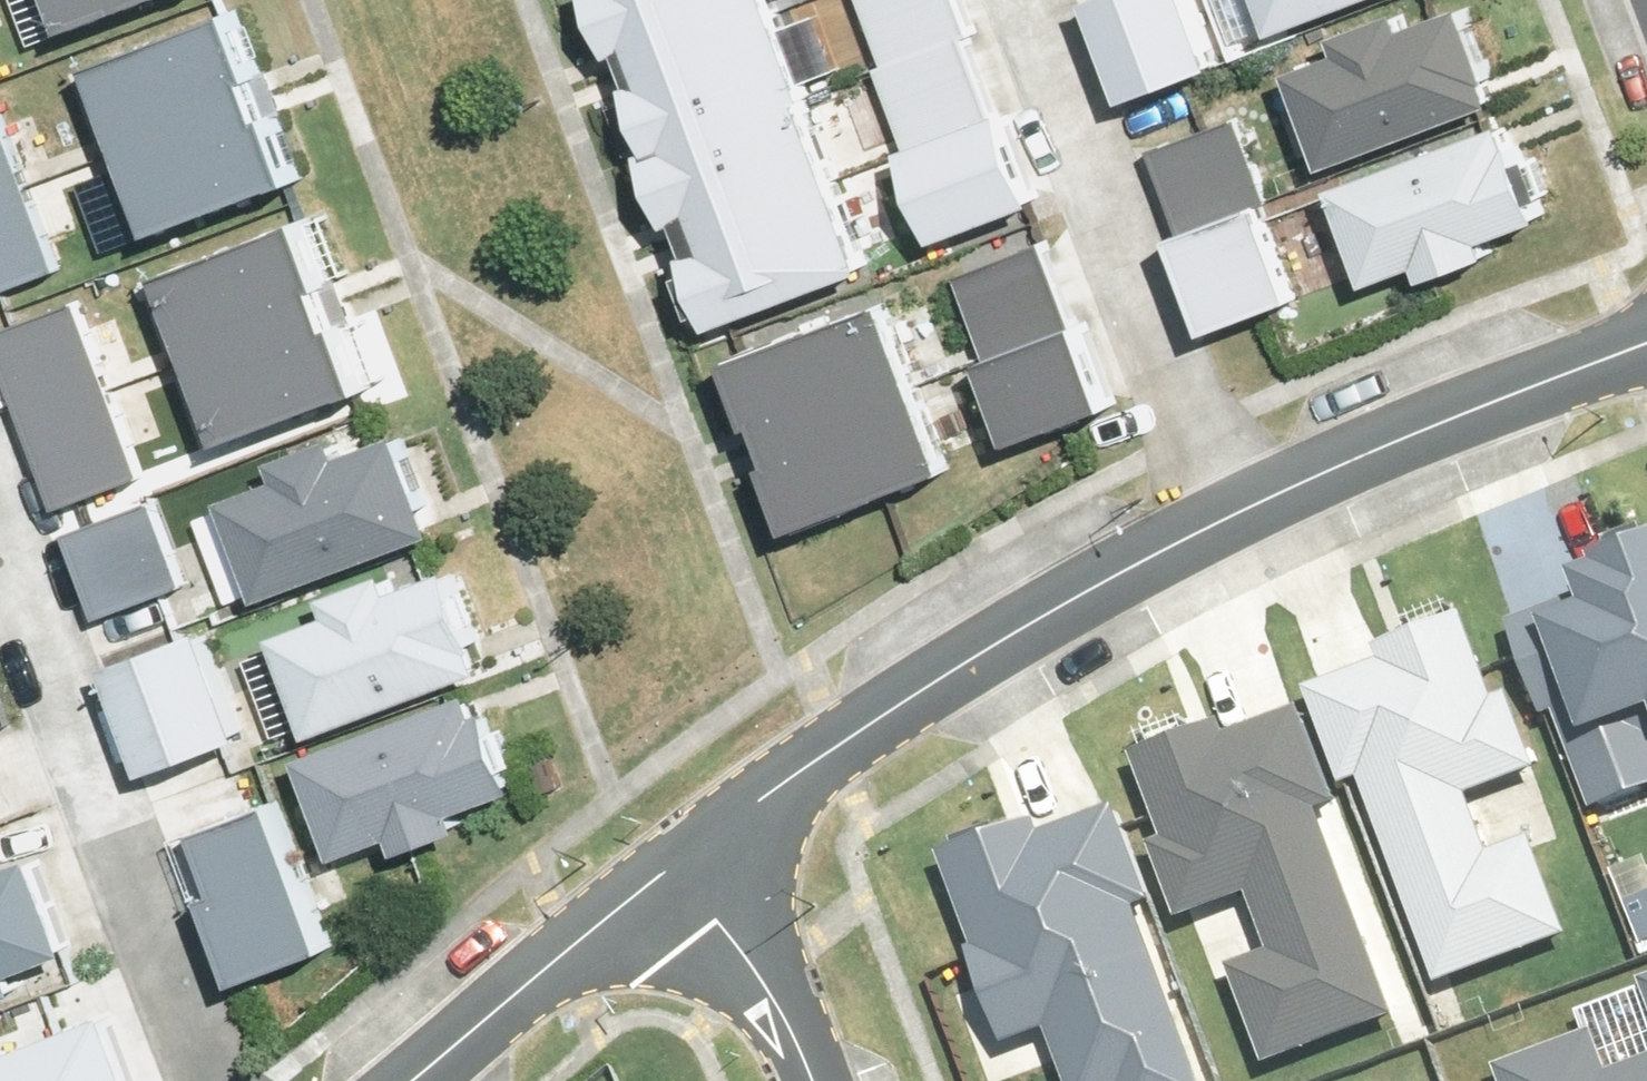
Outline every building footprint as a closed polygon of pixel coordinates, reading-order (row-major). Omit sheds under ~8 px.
[(79,35),(173,0),(66,0),(79,35)] [(649,47),(776,0),(610,0),(623,35),(641,28),(649,47)] [(638,74),(663,141),(808,88),(776,0),(649,47),(656,67),(638,74)] [(968,0),(872,0),(898,61),(980,32),(968,0)] [(1133,94),(1223,58),(1200,0),(1096,0),(1133,94)] [(1286,38),(1394,0),(1273,0),(1286,38)] [(1413,26),(1408,13),(1343,37),(1347,49),(1301,66),(1337,167),(1507,106),(1470,5),(1413,26)] [(100,70),(130,154),(277,100),(247,17),(100,70)] [(1010,114),(980,32),(898,61),(887,65),(917,148),(1010,114)] [(655,144),(688,231),(841,175),(808,88),(663,141),(655,144)] [(130,154),(160,237),(307,183),(277,100),(130,154)] [(0,107),(0,196),(28,186),(0,107)] [(1165,136),(1192,214),(1266,189),(1274,186),(1246,108),(1165,136)] [(1040,197),(1010,114),(917,148),(947,230),(1040,197)] [(1341,189),(1371,281),(1424,264),(1430,283),(1501,260),(1495,241),(1545,225),(1516,133),(1341,189)] [(688,231),(720,319),(873,263),(841,175),(688,231)] [(28,186),(0,196),(0,292),(57,272),(28,186)] [(1301,288),(1266,189),(1192,214),(1183,217),(1218,317),(1301,288)] [(163,279),(195,365),(352,306),(320,220),(163,279)] [(964,274),(994,358),(1087,324),(1057,241),(964,274)] [(741,334),(775,431),(924,378),(890,282),(741,334)] [(112,392),(80,305),(2,333),(33,420),(112,392)] [(195,365),(227,450),(384,392),(352,306),(195,365)] [(994,358),(1024,441),(1117,408),(1087,324),(994,358)] [(775,431),(809,527),(958,474),(924,378),(775,431)] [(144,478),(112,392),(33,420),(65,507),(144,478)] [(295,480),(240,501),(277,598),(441,535),(404,438),(350,459),(344,442),(288,463),(295,480)] [(192,588),(161,502),(74,534),(105,619),(192,588)] [(1555,627),(1599,736),(1572,747),(1597,810),(1646,790),(1646,550),(1573,580),(1587,615),(1555,627)] [(341,618),(285,638),(318,731),(492,669),(459,576),(408,594),(400,570),(333,594),(341,618)] [(1370,785),(1442,987),(1578,939),(1543,842),(1491,861),(1470,803),(1544,777),(1516,698),(1502,703),(1473,621),(1384,652),(1391,671),(1317,698),(1351,792),(1370,785)] [(250,742),(211,635),(114,670),(153,777),(250,742)] [(470,819),(533,795),(503,715),(485,722),(475,695),(312,757),(353,864),(413,840),(417,851),(474,829),(470,819)] [(1271,1064),(1398,1016),(1324,818),(1338,813),(1304,721),(1232,748),(1225,730),(1139,763),(1168,840),(1156,845),(1186,924),(1256,897),(1279,956),(1236,972),(1271,1064)] [(280,800),(204,829),(229,894),(217,898),(248,981),(337,947),(280,800)] [(1141,919),(1155,914),(1122,810),(1039,838),(1034,825),(946,854),(1010,1049),(1055,1034),(1070,1080),(1194,1080),(1141,919)] [(46,863),(0,880),(0,1009),(33,997),(24,973),(79,953),(46,863)] [(1635,985),(1646,1019),(1646,980),(1635,985)] [(120,1017),(0,1057),(0,1080),(141,1080),(120,1017)] [(1610,1073),(1598,1038),(1503,1071),(1506,1080),(1646,1080),(1646,1060),(1610,1073)]
